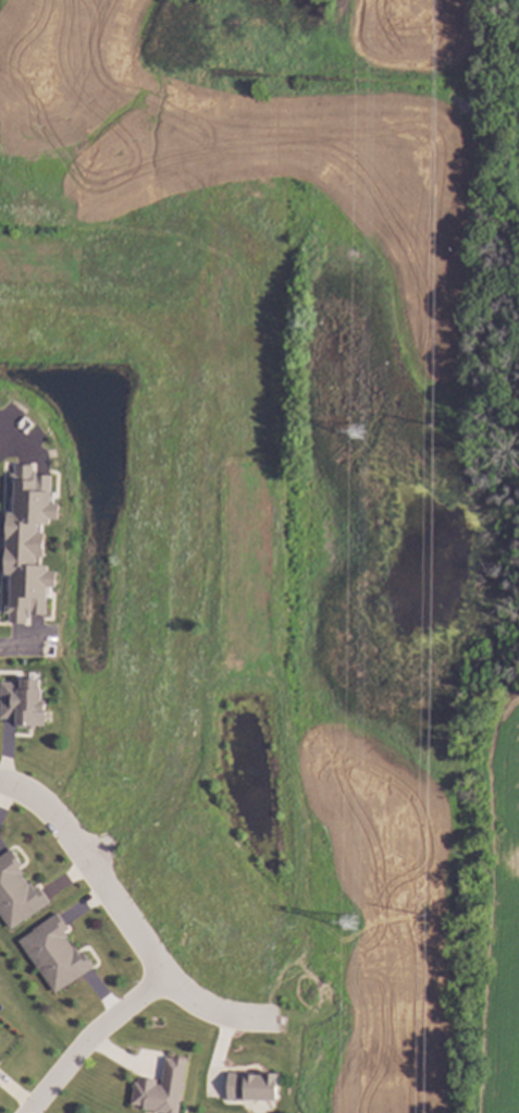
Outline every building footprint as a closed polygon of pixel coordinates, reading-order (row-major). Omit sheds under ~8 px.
[(34,463),(34,469),(38,469),(38,473),(52,473),(52,491),(55,491),(54,501),(60,501),(60,518),(51,517),(50,524),(40,523),(40,531),(46,533),(45,556),(40,556),(40,565),(48,565),(48,570),(58,571),(58,587),(52,587),(51,597),(48,597),(48,614),(33,613),(33,616),(28,616),(28,622),(10,622),(10,621),(7,621),(8,612),(5,612),(7,589),(9,589),(9,575),(5,574),(7,547),(2,547),(3,536),(7,537),(8,512),(12,512),(12,497),(10,497),(11,472),(13,472),(13,463),(34,463)] [(40,687),(42,687),(41,699),(47,699),(46,725),(37,725),(37,729),(20,727),(16,723),(16,718),(2,718),(2,702),(1,702),(1,682),(21,682),(21,677),(40,678),(40,687)] [(12,928),(0,911),(0,859),(14,848),(17,854),(16,855),(25,866),(22,869),(25,873),(23,874),(30,884),(32,883),(36,890),(39,886),(51,902),(26,920),(25,918),(12,928)] [(63,918),(62,918),(71,930),(66,932),(70,937),(69,938),(75,947),(77,947),(82,953),(85,951),(97,966),(72,983),(71,982),(58,992),(21,941),(60,912),(63,918)] [(183,1061),(175,1112),(155,1112),(128,1109),(133,1078),(158,1083),(162,1057),(183,1061)] [(224,1074),(274,1074),(274,1100),(223,1100),(224,1074)]
